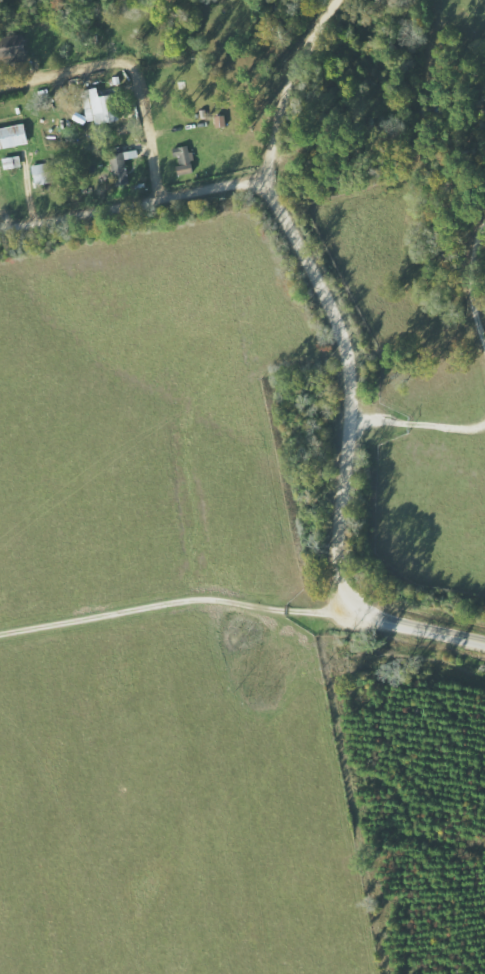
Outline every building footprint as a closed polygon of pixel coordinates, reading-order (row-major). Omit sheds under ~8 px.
[(23,33),(0,40),(0,65),(1,69),(20,64),(18,59),(29,56),(23,33)] [(90,90),(98,125),(120,120),(117,104),(112,105),(110,95),(101,97),(99,88),(90,90)] [(86,111),(93,111),(91,90),(83,91),(86,111)] [(26,124),(0,129),(0,150),(30,144),(26,124)] [(195,172),(191,146),(176,148),(180,175),(195,172)] [(125,160),(139,157),(138,150),(113,155),(116,172),(127,169),(125,160)] [(53,183),(51,164),(34,165),(36,185),(53,183)]
